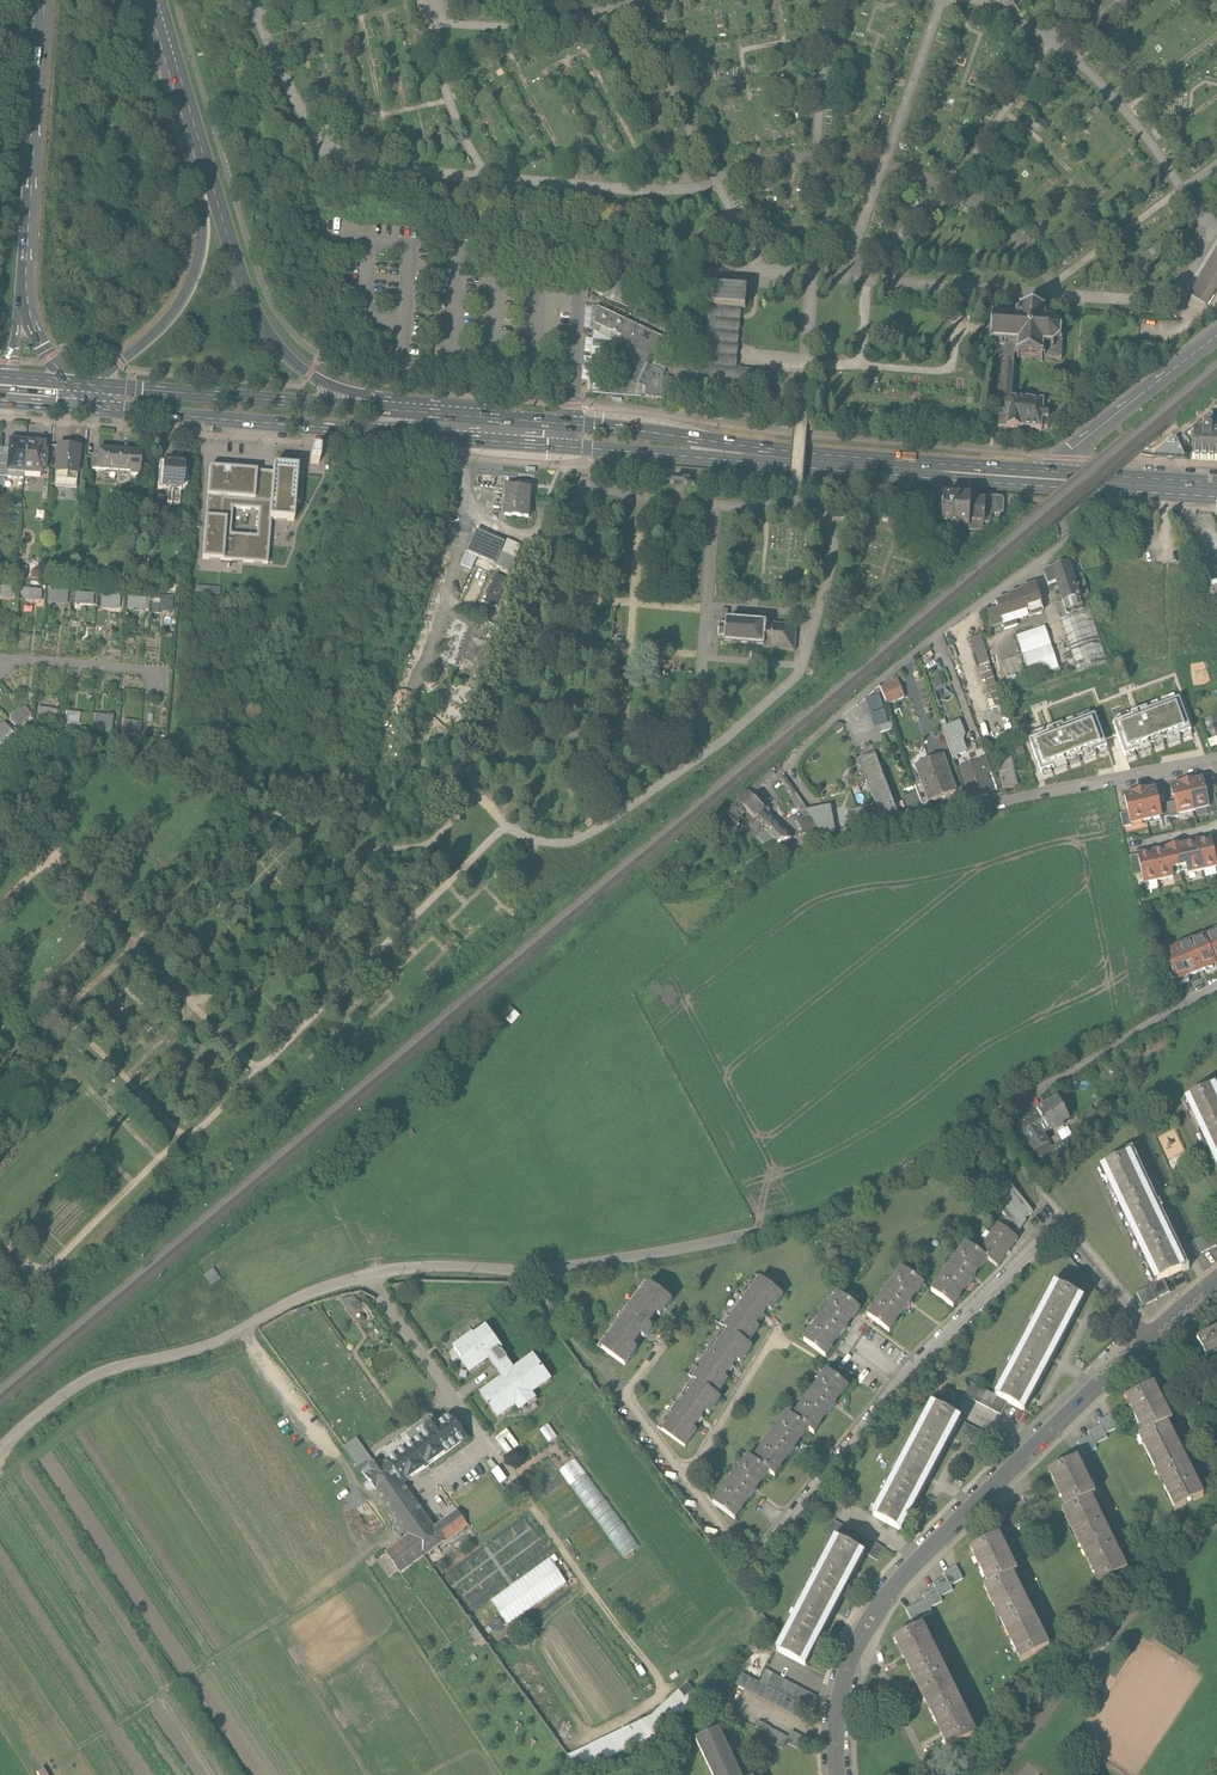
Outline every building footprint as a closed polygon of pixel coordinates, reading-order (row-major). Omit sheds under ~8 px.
[(995,1),(1003,4),(1010,8),(1017,12),(1024,0),(994,0),(995,1)] [(1216,294),(1216,254),(1191,298),(1209,308),(1216,294)] [(739,316),(739,313),(745,314),(747,293),(709,289),(707,310),(716,311),(708,394),(732,396),(733,389),(734,384),(738,384),(771,386),(772,372),(739,370),(734,370),(736,355),(739,316)] [(596,308),(594,329),(655,360),(665,338),(596,306),(596,308)] [(1055,321),(1054,324),(1046,323),(1046,315),(1049,315),(1049,313),(1046,313),(1047,313),(1046,313),(1046,310),(1044,310),(1044,312),(1028,311),(1023,311),(1023,308),(1021,308),(1021,310),(1020,310),(1020,311),(1018,311),(1017,313),(1020,313),(1020,317),(1018,317),(1016,318),(1016,321),(1009,320),(1009,317),(1007,317),(1007,320),(995,319),(996,316),(993,316),(993,319),(993,318),(993,319),(990,319),(990,321),(992,321),(992,325),(991,325),(989,325),(989,331),(988,338),(990,338),(991,338),(991,342),(989,342),(988,344),(991,344),(991,345),(991,348),(999,348),(999,349),(1001,351),(1015,357),(1017,357),(1018,357),(1017,360),(1019,360),(1020,358),(1041,359),(1041,362),(1043,362),(1043,359),(1044,360),(1044,359),(1047,360),(1047,359),(1060,360),(1061,361),(1062,360),(1061,359),(1062,344),(1063,343),(1061,341),(1062,333),(1064,332),(1063,330),(1061,331),(1056,325),(1057,322),(1055,321)] [(655,360),(594,329),(593,333),(592,353),(620,367),(615,376),(642,389),(652,367),(655,360)] [(1000,351),(995,416),(1000,416),(1000,426),(1008,427),(1008,428),(1023,430),(1023,429),(1042,430),(1043,427),(1048,428),(1050,403),(1044,402),(1044,401),(1030,400),(1030,399),(1012,398),(1012,397),(1011,397),(1012,390),(1013,390),(1013,389),(1012,389),(1013,382),(1014,380),(1013,380),(1013,373),(1014,373),(1014,372),(1013,372),(1014,365),(1015,365),(1015,364),(1014,364),(1015,357),(1001,351),(1000,351)] [(620,367),(592,353),(589,393),(645,398),(645,390),(642,389),(615,376),(620,367)] [(652,367),(664,373),(667,366),(655,360),(652,367)] [(652,367),(642,389),(645,390),(645,398),(670,400),(671,379),(664,378),(664,373),(652,367)] [(1211,433),(1212,427),(1204,426),(1204,433),(1194,432),(1193,458),(1216,459),(1216,431),(1213,431),(1213,433),(1211,433)] [(1154,455),(1186,457),(1176,438),(1154,455)] [(25,477),(28,444),(10,442),(9,450),(7,472),(7,476),(25,477)] [(47,445),(28,444),(25,477),(44,478),(45,472),(48,472),(49,454),(47,454),(47,445)] [(82,450),(58,448),(56,476),(78,478),(80,478),(82,450)] [(0,462),(0,472),(7,472),(9,450),(1,449),(0,462)] [(120,453),(99,452),(98,457),(94,457),(93,473),(98,474),(118,475),(120,453)] [(120,453),(118,475),(132,476),(132,479),(141,480),(143,455),(120,453)] [(311,453),(310,462),(319,463),(320,453),(311,453)] [(180,465),(159,464),(157,491),(177,493),(183,488),(184,472),(180,465)] [(273,518),(275,518),(298,520),(299,502),(305,502),(308,473),(302,473),(302,466),(277,464),(277,471),(273,518)] [(213,466),(211,495),(259,499),(261,469),(252,469),(213,466)] [(259,499),(211,495),(209,516),(230,517),(226,558),(271,561),(275,518),(273,518),(277,471),(261,469),(259,499)] [(78,478),(56,476),(55,488),(77,489),(78,478)] [(531,490),(505,489),(504,518),(529,520),(531,490)] [(972,499),(944,497),(943,526),(970,527),(970,522),(985,523),(986,512),(986,501),(972,500),(972,499)] [(230,517),(209,516),(206,556),(226,558),(230,517)] [(508,541),(503,552),(499,550),(505,537),(476,524),(469,540),(498,552),(493,563),(511,570),(521,546),(508,541)] [(467,552),(461,566),(472,570),(478,557),(467,552)] [(1068,565),(1045,573),(1049,585),(1057,583),(1063,603),(1086,595),(1088,595),(1082,575),(1072,578),(1068,565)] [(28,568),(18,567),(18,576),(28,577),(28,568)] [(166,569),(160,583),(170,587),(176,573),(166,569)] [(40,571),(32,570),(31,578),(39,579),(40,571)] [(496,574),(484,602),(495,606),(502,590),(507,592),(512,581),(496,574)] [(78,575),(77,585),(86,586),(87,575),(78,575)] [(1203,588),(1212,607),(1216,604),(1216,582),(1203,588)] [(17,597),(18,587),(4,586),(4,597),(17,597)] [(242,586),(241,594),(266,596),(267,588),(242,586)] [(999,610),(986,615),(990,627),(1003,623),(1004,628),(1018,624),(1016,619),(1044,610),(1037,586),(1022,591),(1022,593),(1009,597),(1009,599),(997,603),(999,610)] [(30,599),(44,599),(44,588),(31,588),(30,599)] [(70,603),(70,590),(51,590),(50,603),(70,603)] [(96,592),(76,593),(77,603),(96,603),(96,592)] [(104,594),(103,607),(122,608),(123,596),(104,594)] [(1055,605),(1060,619),(1091,610),(1086,595),(1063,603),(1055,605)] [(151,608),(151,596),(130,596),(129,608),(151,608)] [(173,613),(174,599),(162,599),(161,613),(173,613)] [(1060,619),(1077,671),(1107,661),(1091,610),(1060,619)] [(485,654),(493,631),(476,625),(467,648),(485,654)] [(764,651),(764,650),(796,652),(797,627),(766,625),(766,627),(726,625),(725,649),(764,651)] [(1045,625),(1017,634),(1031,677),(1058,668),(1045,625)] [(955,630),(946,632),(949,643),(958,641),(955,630)] [(993,664),(983,635),(967,640),(989,709),(1003,705),(990,665),(993,664)] [(958,658),(954,647),(948,649),(952,660),(958,658)] [(1196,671),(1208,666),(1205,661),(1194,666),(1196,671)] [(1196,684),(1198,683),(1201,689),(1215,683),(1208,667),(1191,674),(1196,684)] [(948,684),(943,673),(934,676),(938,688),(948,684)] [(896,681),(880,688),(887,705),(903,698),(896,681)] [(880,695),(866,699),(875,727),(879,726),(881,732),(893,728),(891,722),(889,723),(880,695)] [(1191,731),(1179,698),(1147,710),(1146,707),(1135,711),(1131,712),(1132,715),(1113,722),(1125,755),(1191,731)] [(12,715),(20,726),(34,715),(26,704),(12,715)] [(97,728),(115,728),(115,714),(97,714),(97,728)] [(1107,747),(1095,714),(1063,726),(1062,723),(1051,727),(1047,728),(1048,731),(1029,738),(1041,771),(1107,747)] [(125,717),(123,733),(143,735),(144,719),(125,717)] [(1,745),(15,730),(4,720),(0,725),(0,744),(1,745)] [(942,728),(952,756),(966,752),(961,737),(964,736),(960,722),(942,728)] [(668,753),(668,744),(656,743),(655,752),(668,753)] [(875,756),(860,761),(875,803),(848,810),(852,827),(882,822),(898,819),(875,756)] [(956,794),(943,758),(915,768),(928,804),(956,794)] [(1012,758),(998,761),(1001,779),(995,781),(998,789),(1003,788),(1004,791),(1019,788),(1012,758)] [(986,759),(958,769),(969,799),(992,794),(986,776),(992,774),(986,759)] [(771,772),(753,788),(756,792),(774,776),(771,772)] [(835,831),(830,806),(807,811),(785,777),(780,780),(796,807),(797,806),(804,818),(795,818),(802,834),(820,832),(821,834),(835,831)] [(1195,780),(1187,782),(1193,810),(1209,807),(1206,795),(1203,779),(1195,781),(1195,780)] [(1178,814),(1193,810),(1187,782),(1179,783),(1179,784),(1172,786),(1175,801),(1178,814)] [(922,804),(916,788),(902,793),(908,809),(922,804)] [(1147,789),(1140,790),(1146,819),(1161,816),(1162,816),(1159,804),(1156,788),(1148,790),(1147,789)] [(1131,823),(1146,819),(1140,790),(1132,792),(1132,793),(1124,795),(1128,811),(1130,823),(1131,823)] [(738,801),(717,822),(729,834),(744,819),(742,817),(746,811),(756,820),(765,811),(748,793),(738,801)] [(1209,807),(1210,813),(1216,811),(1216,806),(1214,793),(1206,795),(1209,807)] [(1175,801),(1167,803),(1170,815),(1170,817),(1179,815),(1178,814),(1175,801)] [(1167,802),(1159,804),(1162,816),(1161,816),(1162,817),(1170,815),(1167,803),(1167,802)] [(792,837),(765,811),(756,820),(764,828),(754,838),(764,848),(776,841),(778,842),(792,837)] [(1131,824),(1131,823),(1130,823),(1128,811),(1120,813),(1123,826),(1131,824)] [(1197,842),(1203,870),(1216,867),(1216,866),(1214,854),(1211,839),(1197,842)] [(1187,873),(1203,870),(1197,842),(1183,845),(1182,844),(1174,846),(1180,871),(1187,870),(1187,873)] [(744,855),(735,845),(726,852),(735,862),(744,855)] [(1166,848),(1151,852),(1158,880),(1173,876),(1173,873),(1180,871),(1174,846),(1166,848)] [(1144,883),(1158,880),(1151,852),(1138,855),(1141,869),(1144,883)] [(1133,871),(1141,869),(1138,855),(1138,854),(1130,855),(1133,871)] [(1204,936),(1216,963),(1216,930),(1214,931),(1215,932),(1204,936)] [(1176,980),(1216,963),(1204,936),(1194,941),(1193,940),(1175,947),(1175,949),(1165,953),(1176,980)] [(1205,1137),(1216,1131),(1216,1089),(1215,1086),(1187,1099),(1205,1137)] [(1073,1115),(1061,1094),(1018,1117),(1035,1148),(1055,1137),(1050,1127),(1073,1115)] [(1205,1137),(1216,1162),(1216,1131),(1205,1137)] [(1102,1166),(1120,1204),(1150,1190),(1132,1152),(1102,1166)] [(1028,1216),(1026,1215),(1033,1210),(1009,1180),(991,1195),(1006,1214),(999,1224),(1014,1235),(1028,1216)] [(656,1181),(647,1181),(648,1202),(657,1201),(656,1181)] [(1120,1204),(1138,1242),(1168,1228),(1150,1190),(1120,1204)] [(1018,1238),(1014,1235),(999,1224),(979,1251),(988,1257),(998,1265),(1018,1238)] [(1197,1253),(1216,1244),(1216,1243),(1216,1242),(1216,1227),(1211,1230),(1211,1231),(1191,1240),(1197,1253)] [(1186,1266),(1168,1228),(1138,1242),(1157,1280),(1164,1277),(1186,1266)] [(953,1304),(988,1257),(979,1251),(966,1241),(932,1289),(953,1304)] [(925,1282),(903,1267),(869,1314),(890,1329),(911,1301),(925,1282)] [(217,1269),(206,1273),(210,1283),(221,1278),(217,1269)] [(784,1293),(761,1276),(725,1325),(730,1328),(748,1342),(759,1327),(756,1324),(769,1306),(773,1309),(784,1293)] [(1138,1291),(1144,1304),(1158,1297),(1157,1295),(1170,1289),(1164,1277),(1157,1280),(1151,1283),(1151,1285),(1138,1291)] [(1056,1282),(1037,1320),(1065,1334),(1084,1297),(1056,1282)] [(673,1301),(648,1283),(601,1347),(626,1365),(638,1349),(633,1346),(641,1335),(645,1338),(654,1326),(650,1324),(658,1313),(662,1316),(673,1301)] [(860,1308),(839,1292),(805,1339),(826,1354),(860,1308)] [(363,1306),(354,1295),(340,1299),(352,1315),(363,1306)] [(1037,1320),(1017,1357),(1045,1372),(1065,1334),(1037,1320)] [(531,1393),(551,1379),(543,1368),(540,1370),(538,1368),(541,1366),(533,1355),(514,1369),(506,1359),(507,1358),(502,1351),(501,1352),(500,1349),(502,1348),(486,1326),(474,1335),(473,1334),(454,1348),(462,1358),(463,1357),(465,1360),(461,1362),(472,1370),(486,1361),(485,1360),(488,1358),(502,1377),(481,1393),(498,1417),(516,1404),(521,1412),(537,1400),(531,1393)] [(698,1381),(717,1395),(728,1380),(724,1378),(738,1359),(741,1361),(753,1345),(748,1342),(730,1328),(693,1378),(698,1381)] [(1198,1339),(1209,1362),(1216,1358),(1216,1329),(1198,1339)] [(1026,1409),(1045,1372),(1017,1357),(998,1395),(1008,1400),(1026,1409)] [(850,1385),(828,1369),(794,1417),(810,1429),(815,1433),(850,1385)] [(963,1393),(1001,1413),(1008,1400),(998,1395),(970,1380),(963,1393)] [(698,1381),(662,1430),(686,1447),(697,1431),(693,1429),(707,1411),(710,1414),(722,1398),(717,1395),(698,1381)] [(1173,1417),(1155,1383),(1126,1397),(1144,1432),(1169,1419),(1173,1417)] [(934,1404),(914,1442),(942,1456),(955,1432),(962,1419),(934,1404)] [(776,1476),(810,1429),(794,1417),(788,1413),(754,1460),(771,1473),(776,1476)] [(1119,1426),(1113,1413),(1100,1420),(1102,1424),(1089,1430),(1092,1435),(1079,1441),(1085,1453),(1099,1447),(1096,1443),(1108,1437),(1106,1432),(1119,1426)] [(465,1437),(450,1416),(439,1424),(432,1415),(427,1415),(422,1418),(422,1424),(406,1436),(412,1443),(388,1461),(403,1482),(404,1483),(465,1437)] [(996,1437),(962,1419),(955,1432),(989,1450),(996,1437)] [(1140,1434),(1159,1470),(1188,1455),(1169,1419),(1144,1432),(1140,1434)] [(557,1436),(548,1424),(540,1430),(549,1442),(557,1436)] [(509,1453),(522,1444),(510,1427),(497,1436),(509,1453)] [(344,1447),(362,1472),(374,1463),(356,1438),(344,1447)] [(914,1442),(895,1479),(923,1494),(942,1456),(914,1442)] [(1206,1492),(1188,1455),(1159,1470),(1177,1506),(1206,1492)] [(736,1520),(771,1473),(754,1460),(749,1457),(714,1504),(736,1520)] [(1096,1493),(1078,1457),(1050,1471),(1068,1507),(1092,1495),(1096,1493)] [(640,1545),(576,1458),(560,1470),(624,1558),(640,1545)] [(402,1483),(403,1482),(388,1461),(381,1466),(378,1461),(374,1463),(362,1472),(396,1519),(393,1529),(401,1541),(385,1553),(398,1571),(399,1572),(423,1555),(443,1541),(443,1540),(466,1523),(457,1510),(433,1527),(426,1517),(402,1483)] [(507,1480),(498,1467),(492,1471),(501,1484),(507,1480)] [(903,1531),(923,1494),(895,1479),(875,1516),(903,1531)] [(507,1480),(501,1484),(507,1493),(513,1488),(507,1480)] [(1064,1509),(1082,1545),(1111,1531),(1092,1495),(1068,1507),(1064,1509)] [(828,1533),(838,1539),(866,1553),(879,1560),(886,1548),(834,1521),(828,1533)] [(1129,1568),(1111,1531),(1082,1545),(1100,1582),(1129,1568)] [(1019,1570),(1000,1533),(972,1547),(990,1584),(1015,1572),(1019,1570)] [(838,1539),(818,1576),(846,1591),(866,1553),(838,1539)] [(389,1577),(398,1571),(385,1553),(376,1560),(389,1577)] [(568,1582),(550,1557),(488,1601),(505,1625),(568,1582)] [(964,1578),(957,1565),(944,1571),(947,1577),(934,1582),(937,1587),(924,1593),(927,1598),(907,1608),(916,1625),(923,1621),(921,1618),(933,1612),(931,1607),(943,1601),(940,1595),(954,1589),(952,1584),(964,1578)] [(986,1586),(1004,1622),(1033,1608),(1015,1572),(990,1584),(986,1586)] [(818,1576),(798,1613),(826,1628),(846,1591),(818,1576)] [(1051,1645),(1033,1608),(1004,1622),(1022,1659),(1051,1645)] [(806,1665),(826,1628),(798,1613),(779,1651),(806,1665)] [(895,1638),(913,1675),(943,1660),(925,1624),(895,1638)] [(913,1675),(931,1711),(961,1697),(943,1660),(913,1675)] [(817,1697),(766,1670),(760,1683),(738,1672),(732,1683),(798,1718),(804,1706),(810,1709),(817,1697)] [(651,1712),(629,1724),(637,1744),(656,1734),(663,1731),(689,1706),(684,1697),(692,1690),(687,1683),(678,1689),(652,1714),(651,1712)] [(979,1733),(961,1697),(931,1711),(949,1748),(979,1733)] [(771,1727),(759,1721),(756,1727),(768,1733),(764,1739),(782,1749),(786,1742),(798,1749),(804,1737),(792,1731),(788,1738),(770,1728),(771,1727)] [(718,1732),(696,1742),(712,1774),(738,1774),(718,1732)]
